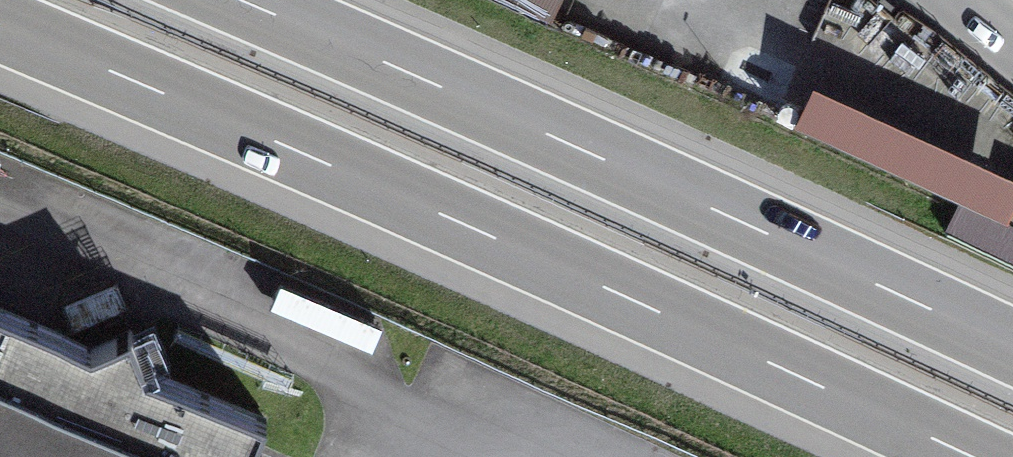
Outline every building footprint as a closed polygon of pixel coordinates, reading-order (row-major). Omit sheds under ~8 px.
[(945,230),(1012,256),(1012,147),(807,70),(787,124),(961,189),(945,230)] [(0,321),(0,456),(271,456),(280,437),(0,321)]
